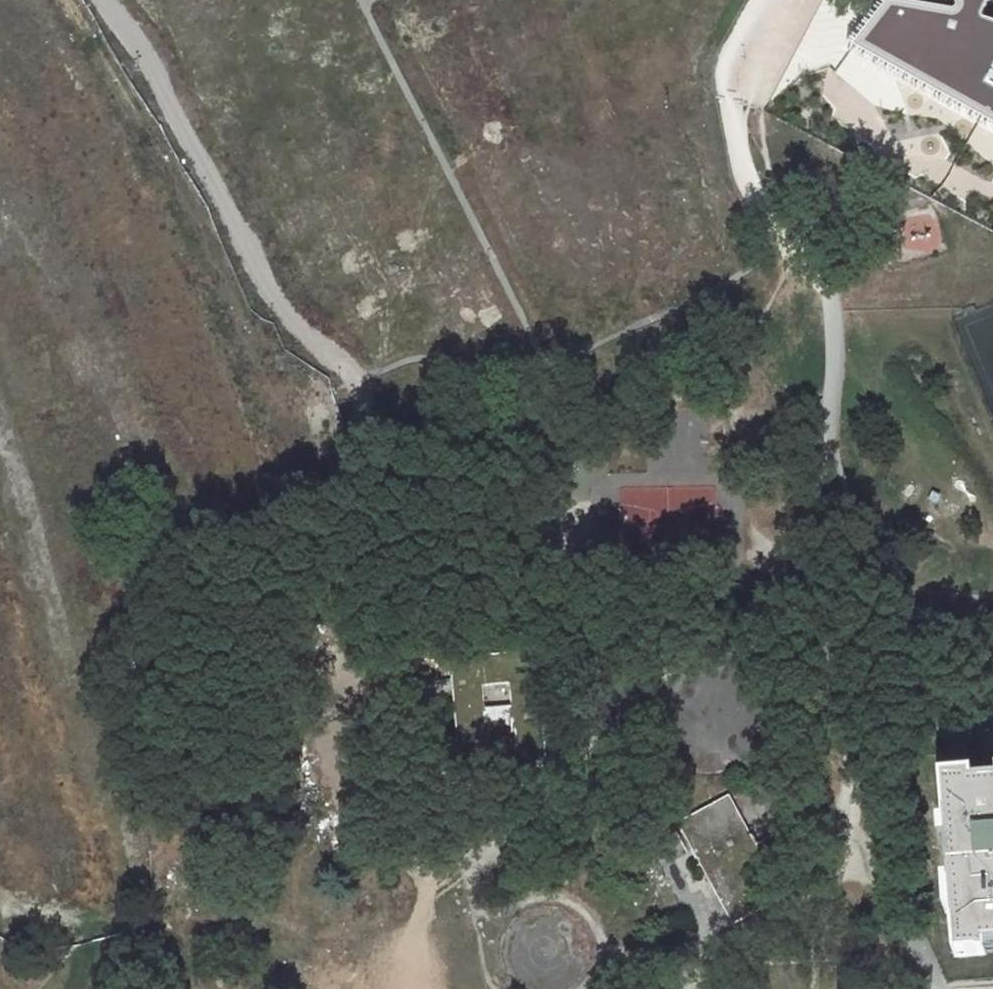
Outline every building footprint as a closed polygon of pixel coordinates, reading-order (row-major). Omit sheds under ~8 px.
[(948,22),(883,6),(851,44),(992,124),(992,0),(929,0),(948,22)] [(487,745),(515,745),(515,706),(487,706),(487,745)] [(972,786),(972,779),(943,780),(955,957),(986,955),(985,948),(992,948),(992,784),(972,786)]
